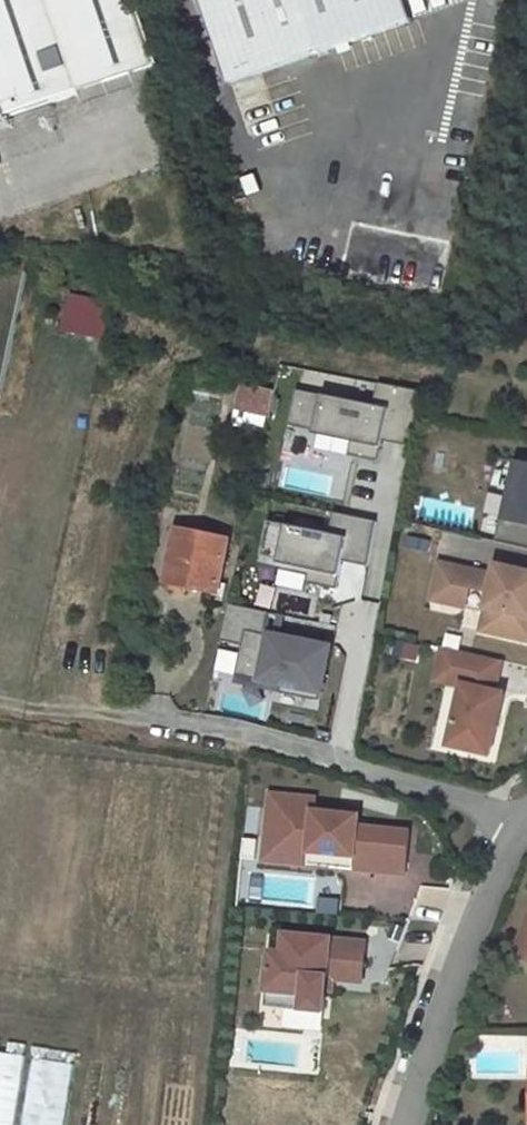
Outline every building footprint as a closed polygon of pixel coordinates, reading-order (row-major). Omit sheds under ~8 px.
[(148,57),(129,0),(0,0),(0,109),(148,57)] [(232,72),(413,12),(409,0),(208,0),(232,72)] [(264,87),(243,93),(248,111),(269,105),(264,87)] [(104,150),(112,183),(129,179),(122,146),(104,150)] [(63,329),(108,336),(114,299),(69,292),(63,329)] [(270,389),(246,383),(241,406),(266,412),(270,389)] [(386,408),(293,389),(282,438),(376,457),(386,408)] [(495,542),(526,549),(526,466),(517,463),(504,519),(500,518),(495,542)] [(258,563),(281,568),(272,611),(312,619),(318,586),(359,595),(375,518),(271,497),(258,563)] [(229,539),(177,528),(166,579),(218,590),(229,539)] [(496,566),(493,577),(439,565),(431,601),(464,609),(469,590),(490,594),(481,632),(522,641),(526,619),(526,573),(496,566)] [(329,643),(245,628),(235,682),(320,697),(329,643)] [(233,672),(235,650),(216,648),(213,670),(233,672)] [(494,692),(501,661),(442,648),(439,661),(456,664),(451,684),(462,686),(449,746),(489,755),(503,694),(494,692)] [(451,684),(456,664),(439,661),(435,680),(451,684)] [(403,870),(406,828),(355,823),(356,812),(311,808),(313,795),(267,791),(261,857),(285,859),(287,847),(368,854),(366,867),(403,870)] [(366,867),(368,854),(287,847),(285,859),(366,867)] [(514,957),(526,962),(526,923),(514,957)] [(355,980),(359,940),(284,933),(282,952),(270,951),(264,1005),(323,1011),(325,987),(316,986),(317,976),(326,977),(355,980)] [(325,987),(326,977),(317,976),(316,986),(325,987)] [(70,1066),(30,1061),(23,1115),(5,1113),(9,1082),(0,1081),(0,1088),(1,1088),(0,1095),(0,1124),(62,1124),(70,1066)]
